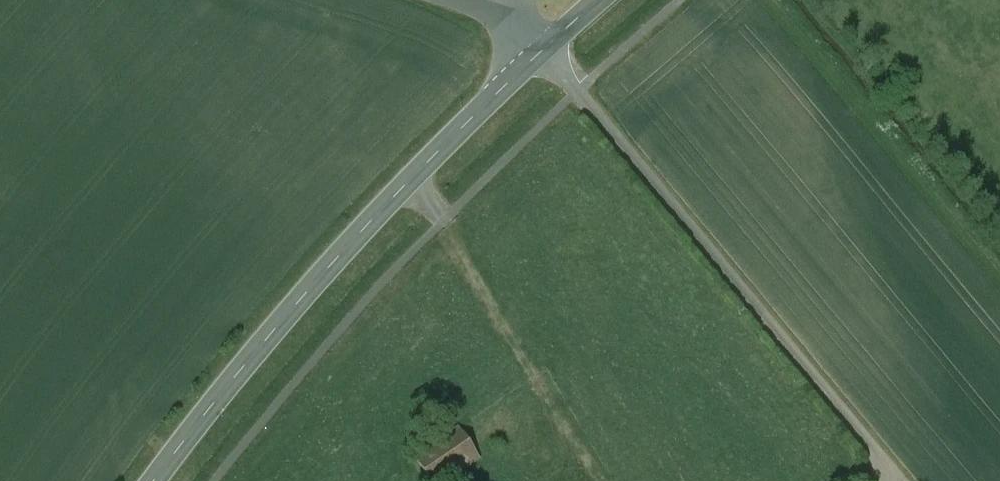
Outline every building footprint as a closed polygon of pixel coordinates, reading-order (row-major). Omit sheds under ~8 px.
[(414,459),(429,480),(449,480),(479,461),(457,429),(414,459)]
